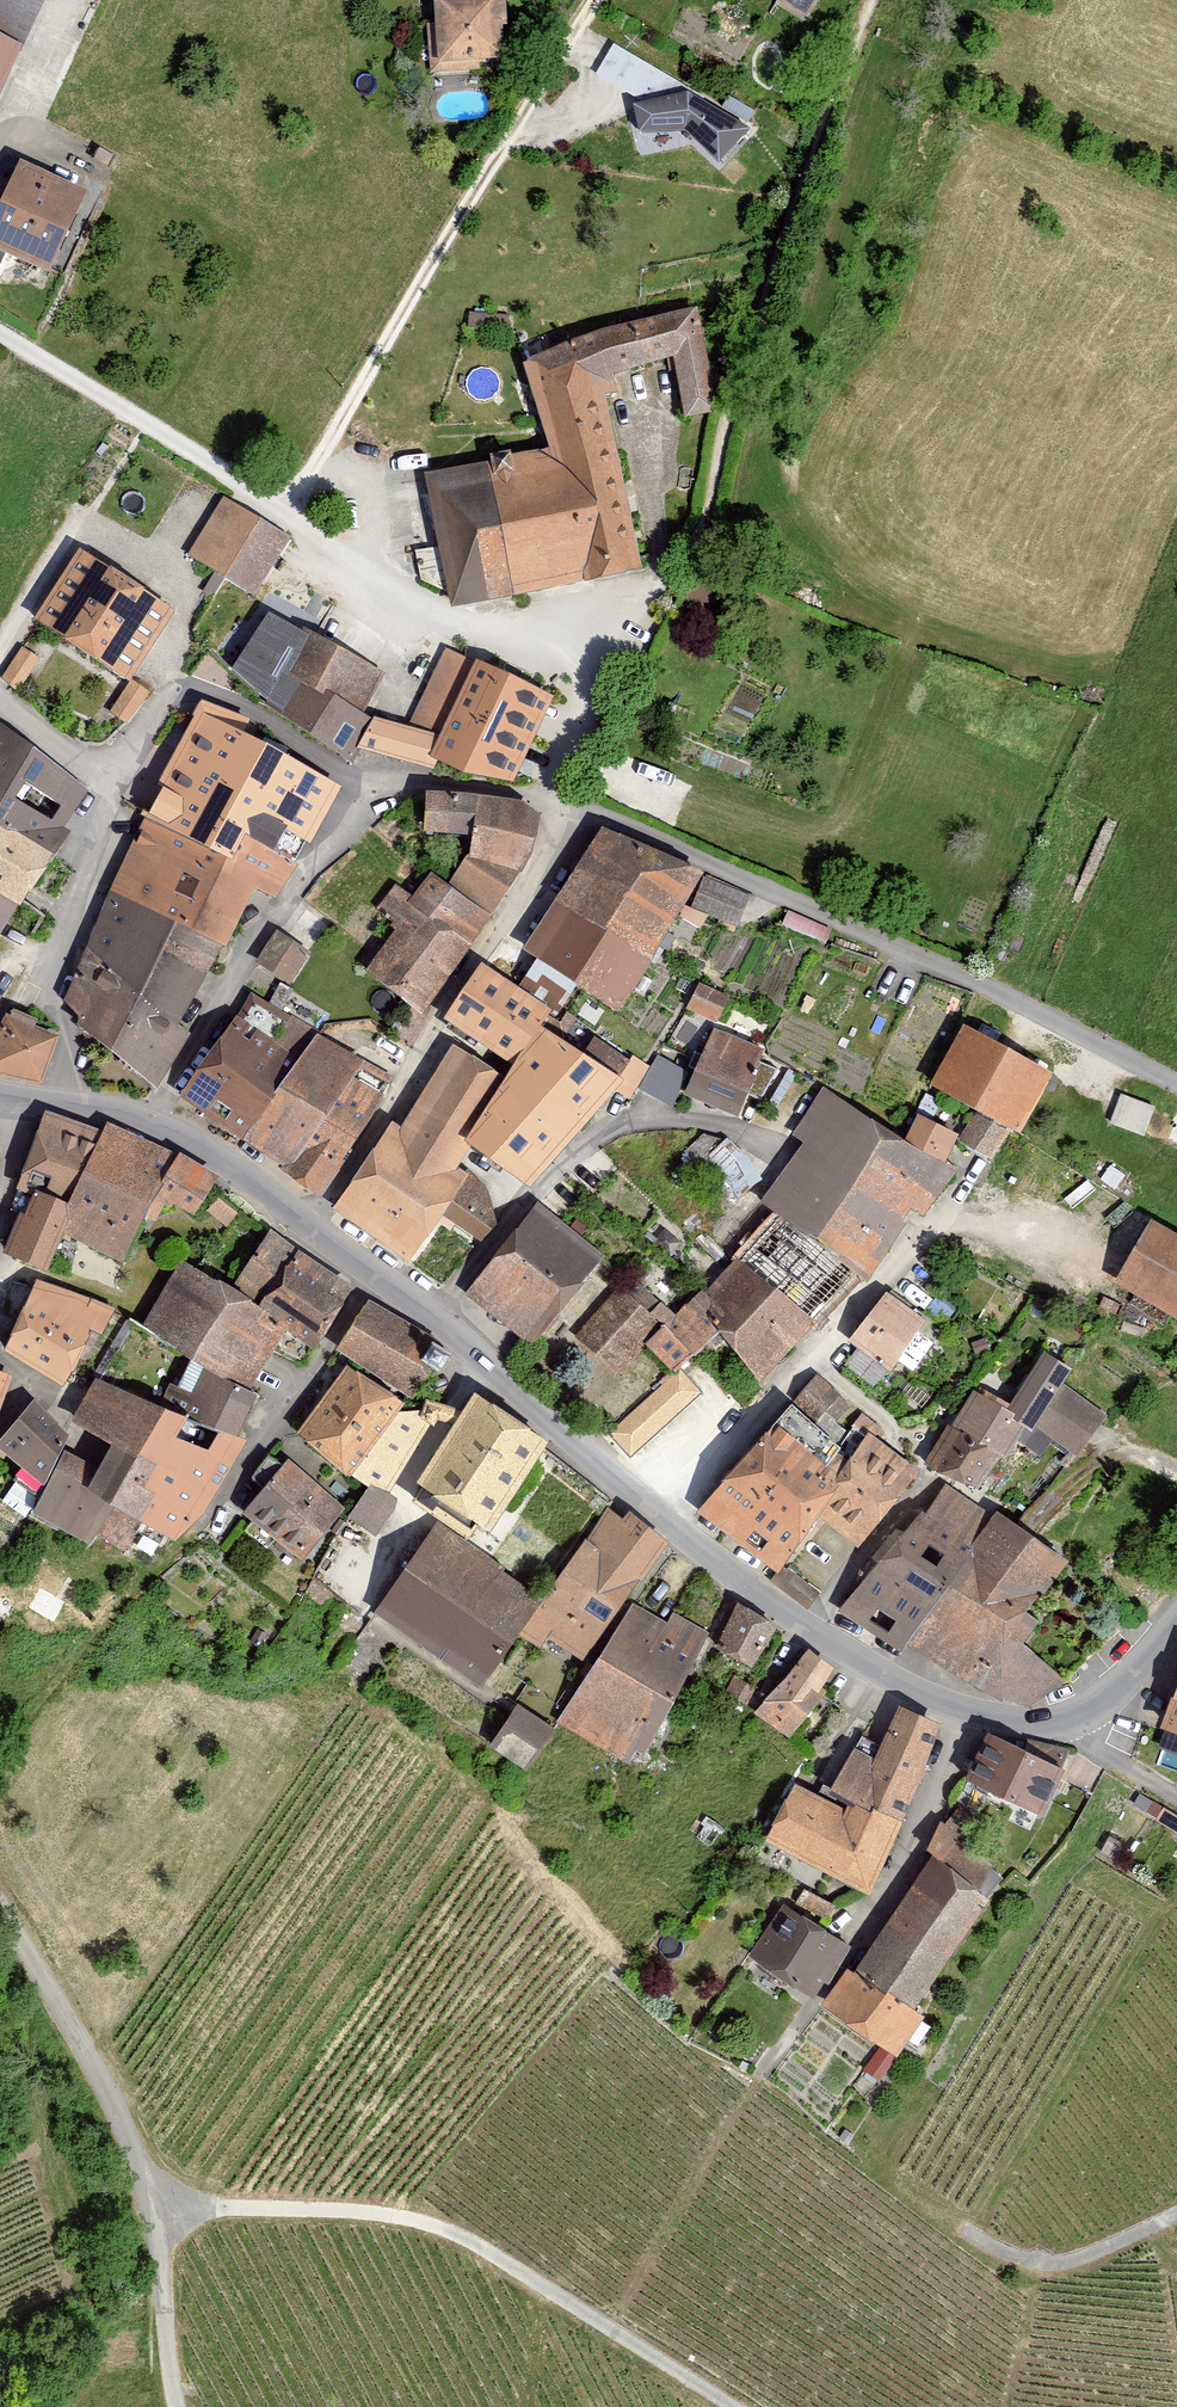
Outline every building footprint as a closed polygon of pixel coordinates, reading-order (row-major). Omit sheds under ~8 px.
[(33,52),(29,50),(51,0),(0,0),(0,126),(33,52)] [(511,0),(441,5),(445,70),(516,65),(511,0)] [(689,133),(725,168),(754,133),(707,102),(709,99),(616,44),(599,73),(647,104),(634,106),(645,138),(689,133)] [(30,163),(0,230),(0,238),(61,265),(94,191),(30,163)] [(704,308),(673,315),(680,359),(690,413),(725,410),(704,308)] [(555,452),(622,440),(609,377),(680,359),(673,315),(591,336),(593,347),(533,362),(555,452)] [(650,568),(622,440),(555,452),(433,475),(459,607),(650,568)] [(226,499),(191,560),(256,597),(291,536),(226,499)] [(96,646),(137,574),(87,547),(44,619),(96,646)] [(186,606),(137,574),(96,646),(144,677),(186,606)] [(271,613),(237,670),(355,764),(364,747),(378,720),(367,711),(389,674),(271,613)] [(40,656),(24,647),(4,679),(21,689),(40,656)] [(378,720),(364,747),(439,771),(500,781),(542,688),(454,652),(421,730),(378,720)] [(150,692),(130,681),(112,713),(131,726),(150,692)] [(221,849),(279,740),(204,700),(144,812),(148,816),(221,849)] [(10,821),(34,780),(82,811),(95,787),(50,752),(0,718),(0,815),(10,821)] [(350,789),(279,740),(221,849),(243,859),(257,833),(303,862),(350,789)] [(481,833),(488,800),(435,798),(435,833),(481,833)] [(474,858),(459,885),(493,915),(530,870),(546,848),(546,813),(527,806),(488,800),(481,833),(474,858)] [(10,821),(0,815),(0,889),(23,905),(32,908),(70,859),(10,821)] [(229,887),(243,859),(221,849),(148,816),(115,888),(174,916),(227,942),(237,945),(256,901),(229,887)] [(532,952),(629,1009),(692,904),(708,878),(712,871),(607,829),(532,952)] [(257,833),(243,859),(229,887),(256,901),(263,886),(281,898),(303,862),(257,833)] [(493,915),(459,885),(437,870),(418,894),(397,883),(378,908),(404,927),(373,972),(428,1012),(493,915)] [(741,922),(753,893),(708,878),(692,904),(741,922)] [(144,982),(174,916),(115,888),(87,945),(144,982)] [(23,905),(0,889),(0,939),(23,905)] [(785,925),(829,941),(837,922),(793,905),(785,925)] [(227,942),(174,916),(144,982),(183,1019),(227,942)] [(277,927),(257,962),(289,981),(309,946),(277,927)] [(191,1033),(183,1019),(144,982),(87,945),(69,997),(90,1019),(86,1035),(158,1086),(191,1033)] [(556,1020),(563,1009),(493,961),(452,1021),(522,1069),(556,1020)] [(706,982),(695,1005),(725,1020),(736,996),(706,982)] [(255,1143),(322,1033),(255,993),(187,1091),(255,1143)] [(10,1008),(0,1029),(0,1073),(47,1084),(66,1035),(10,1008)] [(636,1078),(556,1020),(522,1069),(515,1079),(478,1136),(484,1140),(542,1184),(636,1078)] [(940,1090),(987,1112),(970,1137),(1001,1157),(1020,1128),(1032,1134),(1064,1067),(972,1023),(940,1090)] [(718,1027),(689,1090),(747,1117),(777,1053),(718,1027)] [(394,1077),(322,1033),(255,1143),(335,1199),(394,1077)] [(410,1119),(467,1167),(484,1140),(478,1136),(515,1079),(459,1044),(410,1119)] [(675,1101),(690,1066),(658,1052),(643,1087),(675,1101)] [(813,1145),(926,1215),(966,1169),(953,1162),(968,1136),(926,1115),(917,1135),(827,1085),(796,1135),(813,1145)] [(1124,1091),(1113,1118),(1147,1131),(1157,1104),(1124,1091)] [(497,1187),(467,1167),(410,1119),(403,1114),(343,1206),(417,1261),(455,1218),(488,1242),(504,1215),(497,1187)] [(81,1203),(104,1140),(46,1120),(25,1189),(37,1194),(81,1203)] [(107,1129),(104,1140),(81,1203),(69,1234),(131,1264),(167,1200),(201,1218),(223,1186),(184,1162),(177,1172),(107,1129)] [(781,1216),(868,1278),(872,1282),(926,1215),(813,1145),(764,1204),(781,1216)] [(56,1271),(69,1234),(81,1203),(37,1194),(9,1256),(56,1271)] [(614,1264),(542,1203),(470,1289),(542,1350),(614,1264)] [(730,1271),(806,1340),(868,1278),(781,1216),(730,1271)] [(1157,1222),(1124,1285),(1176,1313),(1176,1233),(1157,1222)] [(274,1231),(244,1284),(292,1328),(321,1348),(359,1287),(274,1231)] [(292,1328),(244,1284),(191,1258),(144,1330),(204,1359),(259,1389),(292,1328)] [(698,1297),(727,1334),(767,1381),(806,1340),(730,1271),(698,1297)] [(9,1346),(81,1390),(125,1311),(44,1279),(9,1346)] [(626,1285),(580,1333),(621,1372),(649,1343),(668,1324),(626,1285)] [(895,1374),(933,1325),(892,1295),(855,1343),(895,1374)] [(424,1400),(439,1377),(454,1387),(470,1364),(455,1354),(457,1350),(376,1296),(343,1346),(424,1400)] [(683,1377),(727,1334),(698,1297),(668,1324),(649,1343),(683,1377)] [(1082,1368),(1052,1352),(1017,1407),(981,1388),(933,1461),(988,1490),(1032,1427),(1081,1456),(1111,1418),(1070,1389),(1082,1368)] [(266,1392),(259,1389),(204,1359),(182,1404),(250,1440),(266,1392)] [(19,1368),(0,1363),(0,1438),(19,1368)] [(353,1366),(309,1432),(379,1484),(397,1495),(438,1422),(410,1404),(353,1366)] [(126,1446),(158,1458),(182,1404),(105,1377),(80,1423),(126,1446)] [(501,1532),(558,1442),(481,1394),(424,1484),(501,1532)] [(6,1443),(55,1486),(85,1440),(44,1402),(6,1443)] [(768,1508),(793,1479),(835,1520),(850,1488),(861,1453),(804,1403),(706,1509),(740,1538),(768,1508)] [(250,1440),(182,1404),(158,1458),(183,1470),(159,1520),(185,1540),(220,1505),(250,1440)] [(874,1439),(861,1453),(850,1488),(835,1520),(870,1548),(926,1478),(874,1439)] [(103,1486),(132,1501),(159,1520),(183,1470),(158,1458),(126,1446),(103,1486)] [(293,1463),(253,1511),(314,1562),(354,1514),(293,1463)] [(101,1546),(132,1501),(103,1486),(72,1469),(43,1513),(101,1546)] [(768,1508),(809,1548),(835,1520),(793,1479),(768,1508)] [(382,1537),(405,1499),(397,1495),(379,1484),(356,1521),(382,1537)] [(1026,1621),(1040,1611),(1078,1559),(1006,1510),(1002,1512),(949,1485),(842,1610),(907,1653),(968,1584),(1026,1621)] [(635,1603),(677,1548),(616,1501),(552,1596),(524,1637),(592,1674),(635,1603)] [(790,1571),(809,1548),(768,1508),(740,1538),(781,1573),(785,1576),(790,1571)] [(442,1523),(384,1610),(494,1682),(524,1637),(552,1596),(442,1523)] [(773,1585),(813,1613),(825,1596),(790,1571),(785,1576),(781,1573),(773,1585)] [(1051,1622),(1040,1611),(1026,1621),(968,1584),(907,1653),(1023,1706),(1070,1674),(1035,1642),(1051,1622)] [(563,1722),(646,1770),(710,1636),(673,1614),(669,1621),(635,1603),(592,1674),(563,1722)] [(781,1626),(740,1605),(719,1648),(760,1668),(781,1626)] [(843,1667),(814,1648),(763,1711),(797,1740),(829,1699),(843,1667)] [(500,1745),(539,1771),(565,1731),(526,1706),(500,1745)] [(842,1786),(868,1799),(910,1820),(946,1720),(905,1707),(883,1759),(860,1747),(842,1786)] [(1001,1730),(977,1775),(1050,1814),(1074,1769),(1001,1730)] [(846,1836),(856,1817),(801,1787),(777,1837),(879,1893),(893,1861),(846,1836)] [(910,1820),(868,1799),(856,1817),(846,1836),(893,1861),(910,1820)] [(1157,1820),(1176,1831),(1176,1813),(1165,1806),(1157,1820)] [(932,1999),(1004,1894),(942,1851),(869,1958),(865,1955),(831,2006),(906,2055),(939,2004),(932,1999)] [(852,1941),(788,1904),(758,1955),(823,1992),(852,1941)]
